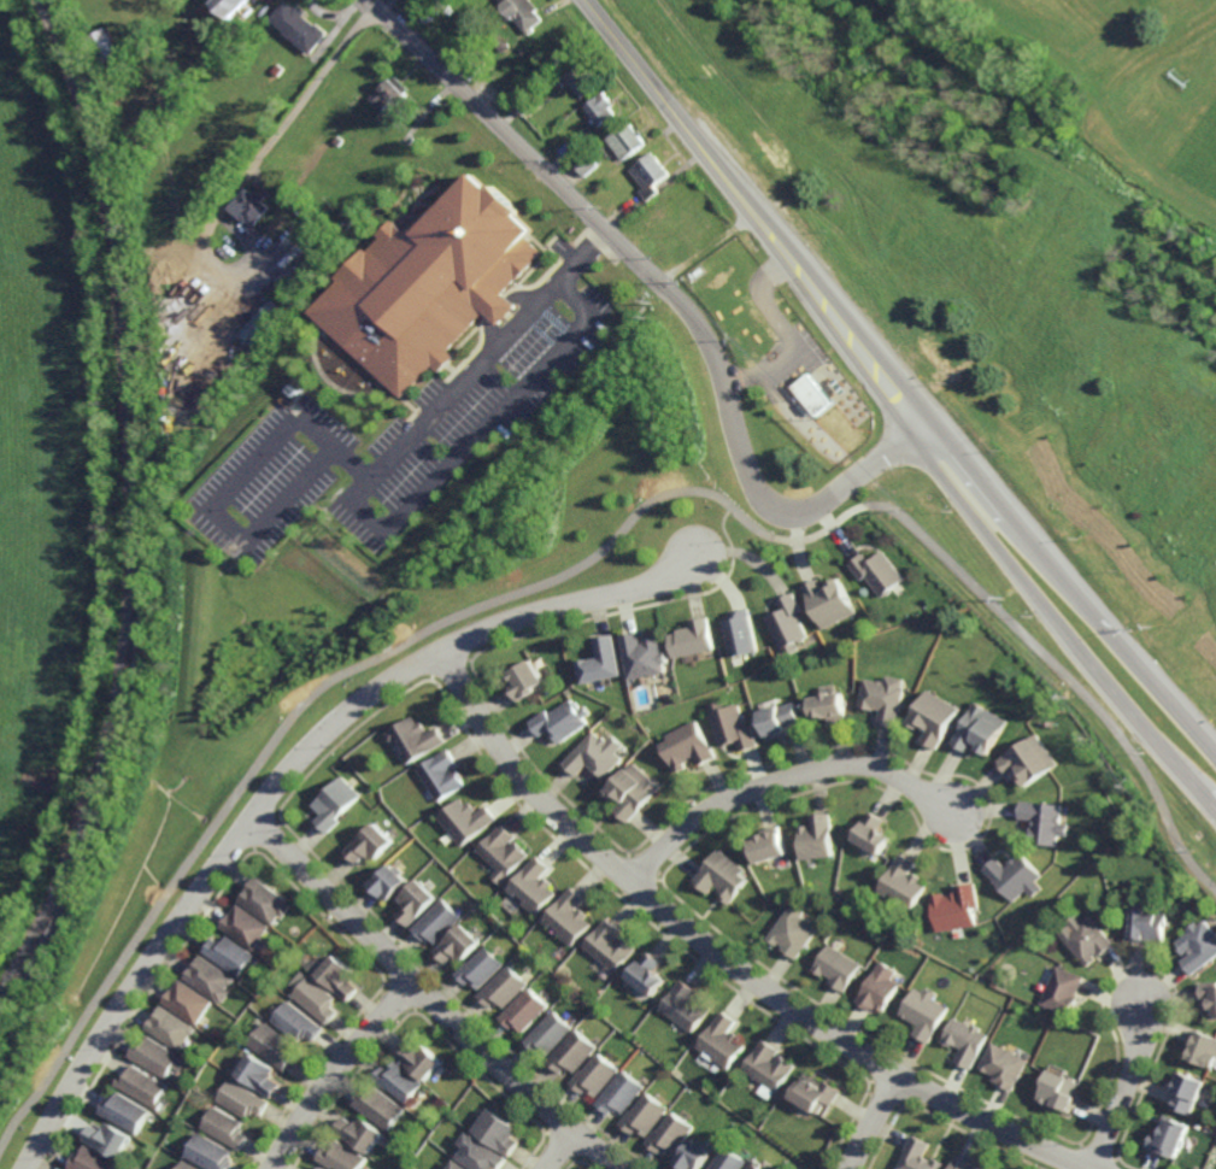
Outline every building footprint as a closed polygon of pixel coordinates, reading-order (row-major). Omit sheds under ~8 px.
[(228,18),(211,0),(246,0),(228,18)] [(269,18),(283,0),(287,0),(293,5),(295,1),(306,10),(304,13),(315,22),(316,20),(327,29),(324,31),(327,33),(310,53),(310,52),(283,31),(284,30),(269,18)] [(504,2),(502,0),(534,0),(540,8),(539,10),(545,19),(535,28),(536,29),(529,34),(517,18),(516,19),(515,17),(512,19),(506,18),(504,16),(501,13),(500,11),(500,10),(503,4),(504,2)] [(105,64),(89,37),(108,27),(123,54),(105,64)] [(472,80),(459,69),(470,55),(483,66),(472,80)] [(277,76),(270,70),(276,61),(283,67),(277,76)] [(600,82),(583,96),(571,81),(568,84),(562,78),(582,61),(600,82)] [(410,89),(406,92),(409,94),(398,104),(393,99),(382,108),(370,96),(392,77),(393,78),(396,75),(410,89)] [(611,123),(607,119),(598,128),(592,119),(594,117),(586,107),(606,89),(617,102),(612,107),(619,116),(611,123)] [(524,114),(517,105),(530,94),(537,105),(524,114)] [(624,159),(607,137),(629,119),(647,141),(624,159)] [(594,140),(586,148),(578,140),(588,133),(594,140)] [(337,146),(331,141),(337,134),(343,137),(337,146)] [(569,160),(559,148),(571,137),(582,149),(569,160)] [(598,155),(591,147),(597,142),(604,151),(598,155)] [(657,184),(662,192),(648,201),(640,190),(644,187),(630,169),(654,151),(671,174),(657,184)] [(525,236),(541,252),(533,260),(534,260),(516,280),(515,280),(501,293),(516,306),(498,325),(483,313),(448,351),(456,358),(441,374),(435,366),(406,398),(319,319),(311,313),(340,281),(337,278),(366,247),(370,252),(382,237),(378,235),(393,219),(407,233),(433,206),(437,210),(472,171),(489,188),(494,183),(521,207),(516,213),(533,229),(525,236)] [(251,193),(254,188),(265,198),(263,200),(269,206),(252,225),(247,221),(245,223),(228,207),(245,187),(251,193)] [(346,233),(337,227),(345,216),(353,222),(346,233)] [(288,304),(276,294),(280,290),(292,299),(288,304)] [(254,348),(239,334),(271,298),(287,312),(254,348)] [(641,313),(638,311),(642,305),(646,307),(641,313)] [(818,416),(794,386),(811,372),(835,401),(818,416)] [(904,578),(892,588),(891,593),(887,595),(885,595),(882,597),(865,576),(862,580),(850,564),(863,553),(869,563),(883,552),(904,578)] [(856,612),(822,628),(813,610),(815,610),(803,583),(817,576),(821,584),(827,582),(826,580),(838,574),(856,612)] [(804,640),(800,641),(797,640),(795,641),(799,648),(787,654),(783,647),(781,648),(765,616),(782,607),(776,598),(793,589),(803,609),(797,611),(807,635),(805,636),(804,640)] [(757,650),(730,656),(724,629),(723,629),(722,624),(723,624),(722,621),(721,617),(728,616),(727,613),(730,612),(730,610),(747,605),(750,613),(748,613),(757,650)] [(674,656),(668,632),(676,629),(675,627),(689,623),(688,618),(705,615),(713,647),(674,656)] [(641,641),(645,640),(644,634),(654,632),(654,634),(657,633),(660,650),(665,648),(668,659),(664,660),(666,669),(632,677),(621,632),(638,628),(641,641)] [(622,672),(583,682),(578,658),(588,656),(599,653),(594,634),(612,630),(622,672)] [(521,701),(507,682),(511,680),(506,671),(530,656),(546,680),(535,687),(537,689),(521,701)] [(900,686),(903,686),(894,726),(875,722),(879,709),(873,707),(857,705),(863,676),(876,679),(876,677),(882,679),(882,680),(883,681),(885,674),(903,677),(900,686)] [(834,689),(840,688),(845,717),(827,721),(826,713),(824,713),(824,715),(813,716),(810,694),(818,693),(817,689),(820,689),(818,685),(834,682),(834,689)] [(934,747),(920,738),(924,730),(918,726),(917,728),(905,719),(926,687),(959,707),(934,747)] [(578,707),(584,704),(591,711),(584,716),(588,722),(559,742),(557,739),(552,738),(550,734),(551,730),(548,727),(540,734),(529,719),(546,709),(550,712),(571,698),(578,707)] [(723,705),(738,700),(746,726),(752,723),(758,744),(741,750),(738,739),(721,745),(710,711),(712,710),(710,703),(721,698),(723,705)] [(803,719),(787,724),(789,733),(769,739),(766,729),(764,729),(763,724),(765,724),(760,707),(780,703),(781,704),(797,699),(803,719)] [(987,752),(976,745),(976,744),(973,741),(967,751),(950,740),(975,700),(1006,719),(987,752)] [(416,722),(421,718),(427,729),(423,730),(424,733),(437,724),(446,740),(407,763),(401,753),(407,751),(403,742),(398,745),(394,739),(392,740),(386,729),(412,713),(416,722)] [(715,754),(699,763),(693,753),(687,757),(688,758),(683,760),(686,765),(676,770),(662,742),(669,738),(666,734),(695,718),(715,754)] [(600,736),(603,734),(607,739),(612,733),(623,744),(617,750),(623,757),(604,776),(589,762),(577,774),(564,760),(594,729),(600,736)] [(1026,785),(1018,774),(1020,774),(1016,769),(1015,769),(1015,768),(1006,773),(997,758),(1036,732),(1057,763),(1026,785)] [(448,770),(457,765),(466,781),(439,799),(417,766),(447,746),(458,762),(447,769),(448,770)] [(660,786),(629,821),(616,809),(623,800),(617,795),(616,797),(606,788),(627,764),(628,765),(633,760),(660,786)] [(328,832),(316,818),(322,812),(313,803),(342,774),(362,793),(339,816),(341,818),(328,832)] [(476,807),(474,810),(475,812),(487,803),(499,816),(464,845),(457,836),(460,834),(454,826),(451,829),(439,815),(462,795),(468,803),(470,800),(476,807)] [(1068,834),(1057,833),(1056,844),(1029,841),(1030,833),(1029,833),(1029,824),(1032,824),(1033,818),(1017,817),(1020,799),(1061,804),(1059,812),(1062,812),(1061,822),(1069,823),(1068,834)] [(877,827),(892,835),(880,854),(850,836),(860,817),(862,818),(868,809),(883,818),(877,827)] [(806,857),(803,824),(815,823),(813,812),(828,811),(833,853),(806,857)] [(394,838),(375,857),(372,854),(371,857),(366,852),(358,862),(346,850),(376,820),(394,838)] [(510,845),(516,839),(530,852),(504,882),(495,875),(501,868),(478,847),(503,821),(518,834),(509,844),(510,845)] [(758,862),(751,839),(759,836),(758,833),(764,832),(763,829),(780,824),(788,852),(758,862)] [(730,903),(722,895),(724,893),(719,889),(722,887),(717,883),(710,892),(694,880),(721,847),(746,868),(742,871),(751,877),(730,903)] [(909,874),(911,870),(920,876),(917,880),(926,885),(911,910),(894,900),(897,897),(887,891),(886,894),(876,889),(899,851),(914,859),(906,873),(909,874)] [(1042,874),(1035,880),(1042,886),(1032,895),(1024,888),(1014,899),(982,868),(995,854),(1005,865),(1009,862),(1008,859),(1014,854),(1016,857),(1021,851),(1042,874)] [(544,879),(547,875),(554,882),(551,886),(558,892),(537,914),(524,900),(528,898),(521,891),(517,894),(509,887),(540,854),(552,865),(541,876),(544,879)] [(396,867),(399,864),(405,870),(404,873),(409,877),(388,898),(384,894),(382,897),(370,885),(393,862),(396,867)] [(284,915),(281,912),(277,917),(278,918),(274,924),(239,899),(255,876),(293,903),(284,915)] [(410,924),(398,914),(406,905),(404,903),(405,901),(400,897),(418,877),(437,895),(410,924)] [(979,905),(974,906),(976,924),(936,930),(932,893),(944,892),(944,894),(950,893),(948,892),(956,891),(954,885),(975,881),(979,905)] [(578,910),(582,906),(591,914),(587,917),(593,923),(574,946),(559,933),(563,929),(554,922),(552,926),(545,918),(574,885),(587,897),(576,909),(578,910)] [(1167,909),(1165,924),(1164,924),(1164,940),(1161,940),(1161,942),(1155,941),(1155,940),(1144,940),(1126,939),(1128,906),(1133,906),(1134,901),(1146,903),(1146,907),(1156,909),(1156,895),(1168,897),(1167,909)] [(435,944),(430,939),(428,941),(425,938),(423,940),(411,928),(443,897),(462,916),(435,944)] [(798,958),(783,948),(786,945),(782,941),(780,944),(770,938),(795,901),(807,910),(805,915),(816,923),(815,924),(820,928),(798,958)] [(271,926),(254,948),(221,924),(230,911),(231,912),(239,903),(271,926)] [(1083,918),(1089,912),(1115,942),(1100,956),(1097,951),(1093,954),(1097,958),(1087,965),(1059,933),(1068,924),(1065,921),(1076,911),(1083,918)] [(616,941),(623,934),(633,942),(636,947),(616,971),(584,945),(609,917),(623,929),(613,939),(616,941)] [(1215,932),(1215,930),(1215,955),(1192,974),(1181,961),(1191,953),(1188,950),(1183,953),(1176,944),(1179,942),(1177,940),(1189,930),(1187,927),(1197,920),(1199,923),(1205,918),(1215,932)] [(482,939),(462,962),(457,957),(456,958),(452,954),(446,962),(434,951),(462,921),(482,939)] [(254,953),(240,975),(204,950),(213,936),(219,940),(221,938),(224,940),(228,934),(254,953)] [(842,991),(828,981),(830,977),(823,973),(821,975),(811,969),(829,942),(860,964),(842,991)] [(480,988),(471,980),(468,983),(456,973),(468,961),(470,963),(487,945),(504,962),(480,988)] [(653,995),(628,975),(648,950),(662,961),(654,969),(666,979),(653,995)] [(333,957),(336,953),(358,973),(352,979),(362,987),(349,1001),(312,967),(325,951),(333,957)] [(231,983),(230,982),(228,987),(231,991),(223,1003),(184,976),(201,953),(236,977),(231,983)] [(882,1010),(876,1006),(874,1010),(870,1008),(869,1009),(854,1000),(880,959),(897,970),(892,977),(899,982),(882,1010)] [(505,1008),(500,1003),(498,1005),(495,1003),(490,1008),(477,995),(510,963),(529,982),(505,1008)] [(1069,1016),(1040,1003),(1057,965),(1083,976),(1076,994),(1077,995),(1069,1016)] [(329,1023),(295,994),(312,975),(337,997),(334,1000),(336,1001),(334,1005),(340,1011),(329,1023)] [(215,1000),(198,1024),(163,1001),(172,988),(174,988),(181,979),(215,1000)] [(692,1001),(697,993),(712,1005),(693,1032),(660,1008),(682,979),(698,989),(689,1000),(692,1001)] [(1199,981),(1215,980),(1215,1019),(1210,1020),(1208,999),(1202,1000),(1199,981)] [(938,993),(934,998),(948,1006),(927,1042),(911,1034),(917,1023),(899,1012),(915,986),(922,991),(926,986),(938,993)] [(523,1032),(515,1024),(511,1028),(501,1017),(530,987),(550,1005),(523,1032)] [(317,1040),(310,1035),(306,1039),(305,1036),(301,1041),(275,1021),(292,999),(327,1027),(317,1040)] [(198,1027),(193,1034),(192,1033),(181,1050),(146,1028),(154,1015),(155,1016),(163,1005),(198,1027)] [(548,1056),(540,1047),(536,1051),(525,1041),(554,1010),(574,1027),(548,1056)] [(732,1034),(734,1030),(742,1036),(739,1040),(746,1045),(729,1069),(713,1058),(716,1053),(709,1048),(707,1052),(699,1046),(724,1010),(738,1020),(729,1032),(732,1034)] [(971,1026),(973,1023),(980,1027),(979,1029),(988,1034),(970,1069),(954,1061),(961,1047),(952,1042),(950,1046),(941,1041),(953,1016),(971,1026)] [(287,1070),(252,1044),(269,1021),(299,1044),(295,1048),(296,1050),(294,1053),(298,1056),(287,1070)] [(576,1073),(571,1069),(569,1071),(565,1068),(562,1073),(548,1062),(577,1028),(599,1047),(576,1073)] [(1197,1028),(1215,1036),(1215,1062),(1214,1068),(1209,1065),(1209,1067),(1185,1056),(1197,1028)] [(181,1053),(168,1077),(128,1055),(137,1040),(140,1041),(142,1038),(146,1040),(148,1034),(181,1053)] [(775,1062),(781,1053),(797,1064),(779,1092),(745,1070),(765,1039),(780,1050),(774,1059),(775,1062)] [(416,1048),(422,1042),(442,1061),(425,1081),(395,1053),(406,1040),(413,1048),(416,1048)] [(1011,1091),(992,1080),(994,1075),(979,1067),(992,1040),(1028,1059),(1011,1091)] [(274,1098),(240,1074),(254,1052),(277,1068),(274,1073),(276,1074),(274,1077),(283,1083),(274,1098)] [(599,1097),(591,1087),(584,1093),(571,1083),(583,1069),(586,1070),(600,1052),(621,1069),(599,1097)] [(423,1082),(409,1102),(389,1087),(388,1089),(375,1077),(386,1065),(389,1069),(398,1059),(423,1082)] [(170,1085),(161,1099),(165,1100),(159,1110),(116,1083),(122,1074),(125,1076),(133,1063),(170,1085)] [(1069,1077),(1069,1075),(1076,1079),(1075,1081),(1080,1082),(1074,1095),(1075,1095),(1068,1112),(1038,1099),(1044,1085),(1042,1083),(1048,1068),(1069,1077)] [(625,1114),(619,1109),(618,1111),(615,1109),(611,1114),(598,1104),(625,1069),(647,1086),(625,1114)] [(680,1077),(675,1073),(677,1069),(683,1074),(680,1077)] [(1199,1102),(1197,1100),(1191,1114),(1170,1105),(1176,1092),(1171,1089),(1179,1070),(1206,1081),(1199,1102)] [(820,1083),(823,1079),(839,1089),(829,1105),(824,1102),(817,1114),(792,1097),(803,1082),(800,1081),(806,1071),(813,1076),(812,1079),(820,1083)] [(271,1102),(263,1115),(257,1111),(254,1115),(252,1114),(248,1118),(219,1100),(234,1077),(271,1102)] [(407,1108),(389,1130),(354,1104),(365,1088),(369,1092),(371,1088),(372,1089),(376,1085),(407,1108)] [(152,1110),(137,1134),(99,1111),(107,1095),(111,1098),(112,1095),(114,1097),(118,1091),(152,1110)] [(670,1109),(647,1136),(639,1129),(634,1134),(622,1124),(633,1110),(635,1111),(650,1092),(670,1109)] [(733,1103),(724,1097),(727,1093),(735,1099),(733,1103)] [(242,1132),(249,1135),(241,1150),(202,1128),(216,1105),(245,1122),(242,1127),(245,1128),(242,1132)] [(521,1144),(519,1144),(510,1157),(474,1130),(490,1108),(517,1128),(513,1133),(516,1134),(513,1138),(521,1142),(521,1144)] [(674,1157),(664,1149),(660,1153),(647,1144),(658,1129),(660,1130),(675,1111),(697,1127),(674,1157)] [(1181,1122),(1181,1121),(1189,1124),(1176,1158),(1164,1153),(1163,1156),(1145,1149),(1152,1129),(1157,1130),(1164,1114),(1174,1118),(1174,1120),(1181,1122)] [(356,1123),(358,1120),(360,1121),(363,1117),(384,1133),(370,1155),(335,1130),(346,1116),(356,1123)] [(131,1135),(118,1159),(83,1139),(92,1124),(101,1130),(106,1121),(131,1135)] [(507,1158),(499,1168),(472,1168),(457,1158),(464,1147),(459,1144),(468,1132),(472,1136),(475,1134),(507,1158)] [(234,1163),(231,1168),(209,1168),(187,1156),(200,1133),(233,1151),(230,1156),(234,1158),(233,1162),(234,1163)] [(944,1163),(940,1168),(894,1168),(912,1135),(928,1144),(922,1156),(928,1159),(930,1156),(944,1163)] [(712,1152),(700,1168),(684,1168),(676,1163),(694,1138),(697,1140),(699,1138),(709,1146),(707,1149),(712,1152)] [(368,1157),(360,1168),(338,1168),(334,1167),(333,1168),(317,1159),(325,1146),(333,1150),(333,1149),(333,1147),(337,1139),(368,1157)] [(118,1164),(115,1168),(69,1168),(66,1168),(75,1152),(78,1155),(83,1145),(118,1164)] [(750,1162),(745,1168),(711,1168),(727,1146),(750,1162)] [(954,1156),(983,1168),(948,1168),(954,1156)] [(763,1167),(766,1168),(749,1168),(756,1158),(765,1164),(763,1167)] [(184,1159),(201,1168),(179,1168),(184,1159)] [(454,1159),(468,1168),(448,1168),(454,1159)]
